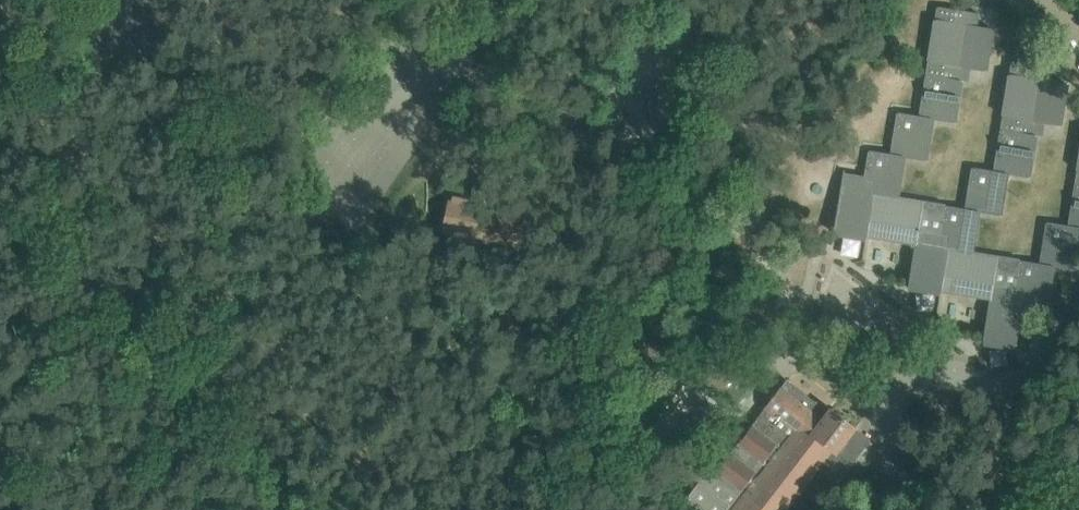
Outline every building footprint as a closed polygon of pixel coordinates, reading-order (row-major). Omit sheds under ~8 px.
[(971,252),(977,211),(999,215),(1006,173),(1028,177),(1035,134),(1043,135),(1045,123),(1059,125),(1066,83),(1050,80),(1052,67),(1012,61),(1009,83),(1002,129),(995,171),(973,167),(966,209),(896,197),(903,157),(925,160),(932,119),(953,122),(961,79),(967,80),(969,68),(984,71),(991,28),(976,25),(978,13),(938,6),(934,28),(927,74),(920,116),(898,112),(891,154),(870,150),(865,178),(843,174),(833,232),(866,238),(866,236),(915,244),(907,287),(909,287),(910,279),(941,284),(939,292),(941,292),(941,290),(989,298),(982,342),(983,342),(984,334),(1015,339),(1014,347),(1015,347),(1022,304),(1045,308),(1052,266),(1073,270),(1078,237),(1078,164),(1076,184),(1069,225),(1047,222),(1040,263),(971,252)] [(440,231),(526,250),(534,214),(449,194),(440,231)] [(883,327),(894,305),(834,273),(820,300),(858,321),(861,315),(883,327)] [(716,346),(697,373),(737,400),(746,388),(750,383),(751,367),(716,346)] [(811,412),(818,404),(786,379),(780,388),(779,388),(764,407),(766,408),(714,476),(713,475),(713,476),(714,477),(706,487),(693,478),(692,479),(697,483),(685,499),(699,509),(784,509),(816,467),(839,485),(840,484),(836,480),(866,441),(871,444),(872,443),(854,429),(855,427),(830,408),(821,420),(811,412)] [(872,440),(881,446),(890,453),(899,441),(882,428),(872,440)]
